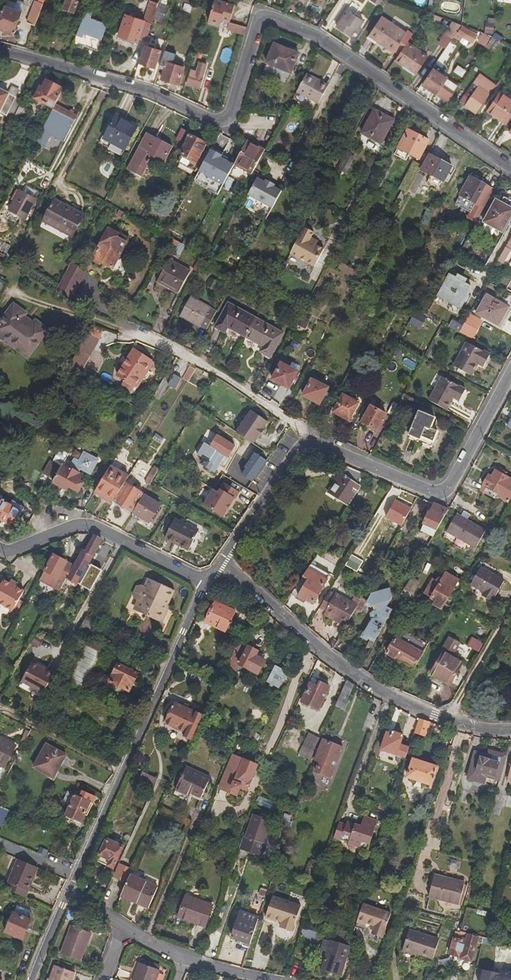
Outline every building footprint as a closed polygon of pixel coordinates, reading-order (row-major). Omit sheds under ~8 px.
[(22,11),(15,9),(17,3),(9,0),(6,0),(0,17),(0,28),(14,33),(22,11)] [(44,3),(37,0),(29,19),(36,22),(44,3)] [(79,1),(78,1),(78,0),(68,0),(64,8),(75,12),(79,1)] [(139,39),(146,41),(153,19),(158,3),(152,1),(150,0),(143,21),(125,15),(118,35),(137,43),(139,39)] [(234,5),(218,0),(214,0),(207,22),(219,25),(221,20),(229,22),(234,5)] [(17,3),(15,9),(22,11),(25,4),(17,1),(17,3)] [(187,12),(190,4),(180,1),(177,9),(187,12)] [(164,23),(169,7),(167,6),(158,3),(153,19),(164,23)] [(358,30),(364,21),(347,10),(337,26),(352,36),(356,29),(358,30)] [(98,51),(107,25),(90,19),(92,12),(87,11),(73,45),(84,49),(85,46),(98,51)] [(426,15),(427,14),(422,11),(416,18),(421,22),(426,15)] [(443,17),(428,12),(427,14),(426,15),(433,18),(433,19),(440,22),(443,17)] [(403,37),(406,32),(382,15),(369,34),(394,51),(395,49),(400,53),(407,42),(408,41),(403,37)] [(461,25),(461,24),(453,21),(445,33),(452,38),(456,32),(461,25)] [(245,35),(247,28),(229,22),(227,29),(245,35)] [(477,34),(461,25),(456,32),(463,36),(472,42),(477,34)] [(408,41),(414,32),(409,28),(406,32),(403,37),(408,41)] [(463,36),(456,32),(452,38),(459,42),(463,36)] [(445,49),(452,38),(445,33),(438,44),(445,49)] [(501,42),(493,36),(483,51),(491,57),(501,42)] [(288,80),(299,52),(274,42),(263,69),(288,80)] [(417,72),(428,57),(407,42),(400,53),(395,60),(405,68),(407,65),(417,72)] [(443,67),(456,46),(450,42),(436,63),(443,67)] [(156,68),(162,51),(144,46),(138,63),(156,68)] [(223,48),(220,59),(228,62),(232,51),(223,48)] [(179,85),(184,67),(173,64),(176,53),(165,50),(160,65),(165,67),(161,80),(179,85)] [(200,86),(206,63),(198,61),(196,71),(191,70),(187,82),(200,86)] [(417,72),(407,65),(405,68),(416,75),(417,72)] [(454,72),(463,77),(467,70),(458,65),(454,72)] [(449,101),(460,85),(433,68),(423,84),(449,101)] [(477,113),(498,82),(482,71),(461,101),(466,104),(465,105),(477,113)] [(317,104),(328,85),(307,73),(296,92),(317,104)] [(55,105),(63,89),(46,81),(42,88),(40,87),(34,99),(53,108),(55,105)] [(20,99),(15,97),(18,91),(11,87),(8,94),(0,90),(0,112),(10,117),(20,99)] [(510,116),(510,98),(499,90),(488,106),(499,114),(497,117),(506,123),(510,116)] [(55,105),(53,108),(44,124),(39,135),(34,143),(43,148),(50,136),(62,142),(76,116),(55,105)] [(16,110),(11,119),(20,123),(26,111),(18,106),(16,110)] [(499,114),(488,106),(486,109),(497,117),(499,114)] [(380,143),(394,119),(375,108),(361,133),(380,143)] [(123,151),(136,127),(115,116),(102,139),(123,151)] [(39,135),(44,124),(37,120),(31,131),(39,135)] [(417,160),(428,140),(409,130),(398,149),(417,160)] [(195,163),(206,144),(198,140),(199,138),(192,133),(191,135),(189,134),(178,154),(181,155),(195,163)] [(163,161),(172,147),(147,134),(127,170),(138,177),(151,155),(163,161)] [(249,177),(261,155),(263,152),(245,142),(244,146),(233,164),(232,168),(249,177)] [(278,159),(281,153),(275,150),(272,156),(278,159)] [(31,161),(35,154),(30,152),(26,159),(31,161)] [(233,164),(212,153),(199,176),(220,188),(232,168),(233,164)] [(351,161),(353,157),(346,153),(343,157),(351,161)] [(443,182),(452,166),(428,153),(421,165),(419,169),(443,182)] [(198,165),(195,163),(181,155),(177,162),(195,171),(198,165)] [(344,174),(351,161),(343,157),(336,170),(344,174)] [(474,204),(484,185),(469,176),(458,196),(474,204)] [(270,210),(280,192),(272,188),(272,186),(264,181),(262,183),(255,179),(245,196),(270,210)] [(483,209),(489,197),(494,188),(488,185),(476,205),(483,209)] [(24,219),(35,198),(19,190),(8,211),(24,219)] [(510,216),(510,209),(508,207),(510,202),(510,201),(503,196),(500,202),(489,197),(483,209),(481,212),(486,215),(482,223),(484,224),(501,233),(510,216)] [(72,236),(84,214),(55,198),(45,216),(55,221),(53,225),(72,236)] [(469,219),(475,222),(481,212),(483,209),(476,205),(469,219)] [(486,215),(481,212),(475,222),(474,224),(473,227),(481,231),(484,224),(482,223),(486,215)] [(53,225),(55,221),(45,216),(42,219),(53,225)] [(313,267),(323,250),(315,246),(316,244),(309,240),(309,239),(312,234),(303,228),(289,254),(313,267)] [(120,253),(123,252),(125,248),(124,243),(116,238),(118,235),(108,230),(92,258),(92,262),(98,265),(101,263),(111,269),(120,253)] [(9,246),(0,241),(0,249),(6,252),(9,246)] [(218,257),(223,248),(213,243),(209,252),(218,257)] [(510,250),(504,247),(500,255),(498,258),(496,262),(502,265),(510,250)] [(313,267),(289,254),(284,262),(308,275),(313,267)] [(177,294),(190,271),(168,259),(156,282),(177,294)] [(69,299),(82,273),(68,266),(55,290),(69,299)] [(358,275),(342,267),(339,271),(355,281),(358,275)] [(455,279),(447,274),(435,296),(443,301),(444,299),(459,308),(461,303),(465,305),(469,296),(466,295),(470,288),(462,284),(465,280),(457,276),(455,279)] [(365,287),(368,281),(360,276),(357,282),(365,287)] [(214,290),(219,283),(209,277),(204,284),(214,290)] [(497,327),(507,308),(485,296),(475,314),(497,327)] [(205,329),(215,312),(188,297),(177,316),(198,327),(199,325),(205,329)] [(244,336),(254,318),(226,302),(213,327),(223,333),(226,327),(244,336)] [(49,330),(35,320),(33,323),(32,323),(24,316),(25,313),(13,305),(0,322),(0,334),(14,344),(12,346),(28,358),(49,330)] [(418,313),(425,315),(428,310),(421,306),(418,313)] [(436,320),(425,315),(418,313),(417,316),(434,326),(436,320)] [(469,332),(476,320),(467,315),(460,328),(469,332)] [(302,329),(307,320),(299,316),(294,325),(302,329)] [(281,333),(254,318),(244,336),(261,346),(258,352),(268,357),(281,333)] [(92,322),(82,341),(80,344),(93,350),(104,327),(92,322)] [(483,367),(490,354),(466,342),(452,367),(470,376),(476,364),(483,367)] [(134,387),(151,360),(133,349),(115,375),(134,387)] [(286,388),(296,370),(279,361),(270,379),(286,388)] [(187,381),(195,368),(189,365),(181,379),(187,381)] [(90,379),(68,366),(65,371),(86,384),(90,379)] [(171,392),(178,382),(171,377),(164,387),(171,392)] [(459,402),(465,390),(442,377),(429,401),(447,411),(453,399),(459,402)] [(318,405),(327,387),(310,378),(301,395),(318,405)] [(347,421),(357,403),(342,394),(332,413),(347,421)] [(39,420),(44,410),(35,405),(30,414),(39,420)] [(375,430),(385,414),(369,405),(360,421),(375,430)] [(249,411),(234,433),(251,444),(256,437),(257,438),(262,430),(261,430),(266,422),(249,411)] [(429,428),(433,418),(417,411),(407,434),(409,435),(407,438),(415,442),(416,442),(417,442),(418,441),(429,447),(437,431),(429,428)] [(230,454),(228,453),(235,441),(219,431),(212,442),(206,438),(198,450),(205,454),(203,457),(203,461),(214,469),(220,461),(223,463),(224,463),(230,454)] [(61,463),(67,452),(59,448),(51,462),(59,466),(61,463)] [(79,481),(82,475),(79,473),(81,469),(89,474),(96,461),(83,454),(79,461),(73,458),(67,464),(68,466),(68,467),(67,467),(61,463),(59,466),(51,482),(66,490),(68,487),(77,492),(82,483),(79,481)] [(244,470),(240,476),(250,482),(264,461),(253,454),(243,469),(244,470)] [(51,480),(59,466),(51,462),(49,460),(41,474),(51,480)] [(140,479),(148,465),(139,460),(132,474),(140,479)] [(149,483),(158,469),(153,466),(144,482),(148,485),(149,483)] [(125,483),(127,478),(110,467),(94,493),(112,504),(113,502),(125,483)] [(366,476),(344,467),(327,492),(347,506),(354,495),(358,488),(366,476)] [(506,501),(510,492),(510,479),(494,469),(483,485),(486,487),(482,493),(495,502),(499,496),(506,501)] [(131,513),(142,495),(143,494),(125,483),(113,502),(131,513)] [(212,491),(203,507),(222,518),(233,499),(234,500),(238,493),(223,484),(217,494),(212,491)] [(358,488),(354,495),(358,498),(363,491),(358,488)] [(413,502),(416,497),(395,488),(391,493),(405,499),(413,502)] [(148,524),(160,505),(142,495),(131,513),(148,524)] [(23,506),(10,499),(8,505),(0,500),(0,520),(12,527),(23,506)] [(407,512),(413,502),(405,499),(400,508),(407,512)] [(418,529),(432,537),(446,510),(432,504),(418,529)] [(473,548),(483,530),(455,513),(444,531),(446,533),(442,539),(463,551),(467,545),(473,548)] [(189,552),(198,532),(174,520),(165,539),(189,552)] [(87,566),(101,540),(93,536),(84,552),(81,550),(72,566),(65,578),(71,581),(69,585),(75,588),(78,583),(87,566)] [(65,578),(72,566),(52,555),(39,580),(58,591),(63,582),(65,578)] [(87,566),(78,583),(80,584),(79,586),(89,591),(101,571),(91,565),(90,567),(87,566)] [(423,584),(440,594),(444,596),(442,599),(446,601),(463,573),(451,566),(447,571),(444,570),(442,572),(441,573),(432,568),(423,584)] [(494,596),(503,579),(480,566),(471,582),(484,590),(482,594),(490,599),(492,596),(494,596)] [(306,570),(286,600),(299,608),(302,605),(309,610),(326,582),(306,570)] [(417,581),(409,577),(408,580),(402,590),(410,594),(417,581)] [(165,608),(172,593),(147,580),(142,589),(142,591),(143,593),(140,599),(136,602),(132,609),(134,613),(159,625),(164,614),(158,611),(161,606),(165,608)] [(23,592),(2,581),(0,584),(0,605),(12,612),(23,592)] [(140,599),(143,593),(142,591),(142,589),(139,588),(134,588),(131,595),(133,600),(136,602),(140,599)] [(366,646),(370,648),(391,611),(386,609),(392,598),(390,592),(374,597),(369,606),(375,609),(377,612),(372,614),(369,618),(370,622),(364,635),(368,637),(367,639),(370,641),(366,646)] [(324,616),(344,627),(354,610),(355,608),(328,593),(318,611),(322,613),(324,616)] [(355,608),(354,610),(359,612),(362,607),(361,606),(363,601),(360,599),(355,608)] [(226,632),(235,612),(216,603),(206,623),(226,632)] [(94,619),(97,612),(91,609),(88,616),(94,619)] [(87,640),(95,626),(84,619),(81,623),(76,633),(87,640)] [(42,640),(34,635),(29,643),(38,649),(42,640)] [(450,655),(458,642),(448,636),(441,651),(442,652),(429,674),(448,685),(461,662),(450,655)] [(482,644),(471,637),(466,646),(477,652),(482,644)] [(105,645),(92,639),(89,646),(101,652),(105,645)] [(404,656),(417,663),(423,655),(396,639),(387,655),(395,660),(396,658),(397,657),(402,659),(404,656)] [(258,651),(239,643),(231,661),(257,674),(264,661),(255,657),(258,651)] [(397,657),(396,658),(414,669),(417,663),(404,656),(402,659),(397,657)] [(32,689),(43,670),(30,663),(19,682),(32,689)] [(129,693),(138,675),(118,665),(109,683),(129,693)] [(277,686),(284,671),(273,665),(266,681),(277,686)] [(42,695),(53,675),(43,670),(32,689),(42,695)] [(199,685),(201,678),(187,672),(185,679),(199,685)] [(318,711),(330,688),(318,681),(315,687),(310,684),(301,703),(318,711)] [(347,701),(354,687),(347,682),(335,708),(344,712),(348,702),(347,701)] [(69,695),(66,702),(80,708),(83,702),(69,695)] [(192,741),(198,732),(204,718),(175,704),(166,724),(186,734),(184,738),(192,741)] [(423,739),(428,724),(418,720),(413,735),(423,739)] [(405,758),(409,748),(400,745),(402,736),(392,733),(391,735),(385,733),(380,750),(405,758)] [(296,757),(309,763),(320,740),(307,734),(296,757)] [(14,746),(0,739),(0,767),(3,768),(14,746)] [(331,780),(342,748),(323,741),(317,751),(320,752),(316,762),(319,764),(315,774),(331,780)] [(52,779),(65,756),(44,744),(31,768),(52,779)] [(492,782),(498,763),(497,763),(498,760),(491,758),(490,761),(479,758),(479,760),(472,758),(466,780),(483,785),(484,780),(492,782)] [(240,770),(224,763),(214,787),(238,797),(241,788),(248,790),(256,766),(244,761),(240,770)] [(430,786),(437,768),(413,761),(406,778),(430,786)] [(201,797),(211,777),(187,766),(173,794),(187,801),(192,793),(201,797)] [(159,779),(143,772),(139,780),(155,788),(159,779)] [(155,788),(139,780),(138,782),(154,790),(155,788)] [(82,822),(89,808),(91,809),(96,798),(88,795),(86,800),(74,795),(65,814),(82,822)] [(258,798),(255,806),(274,813),(277,806),(258,798)] [(345,826),(338,824),(333,837),(347,842),(347,844),(359,847),(358,850),(366,852),(376,821),(363,817),(361,824),(357,826),(346,823),(345,826)] [(247,837),(244,836),(243,841),(240,847),(260,855),(269,830),(266,829),(267,825),(265,824),(265,821),(258,819),(256,825),(251,824),(247,837)] [(278,826),(288,829),(290,822),(281,819),(278,826)] [(112,868),(122,846),(105,838),(96,860),(112,868)] [(37,868),(41,859),(22,850),(18,860),(37,868)] [(59,862),(45,855),(43,862),(56,868),(59,862)] [(23,899),(37,868),(18,860),(17,860),(4,890),(23,899)] [(53,875),(56,868),(43,862),(39,869),(53,875)] [(279,871),(289,876),(292,867),(283,863),(279,871)] [(156,887),(129,875),(119,895),(146,907),(156,887)] [(451,882),(435,877),(429,897),(459,906),(466,885),(453,881),(451,882)] [(90,886),(85,895),(98,905),(104,893),(90,886)] [(279,925),(292,929),(300,904),(272,894),(265,914),(276,918),(277,916),(282,918),(279,925)] [(204,926),(212,906),(185,896),(177,916),(204,926)] [(47,917),(50,911),(38,905),(35,911),(47,917)] [(374,926),(372,932),(382,936),(390,913),(361,905),(354,928),(363,931),(365,924),(374,926)] [(21,940),(30,920),(28,919),(30,914),(15,907),(4,933),(21,940)] [(241,945),(248,948),(258,919),(239,912),(231,937),(242,941),(241,945)] [(79,959),(89,931),(69,924),(59,952),(79,959)] [(433,955),(439,936),(409,926),(402,945),(433,955)] [(309,948),(315,933),(301,929),(296,944),(309,948)] [(461,934),(458,933),(456,939),(452,939),(448,954),(456,957),(455,959),(468,962),(473,943),(480,945),(482,939),(474,937),(461,934)] [(205,948),(216,952),(221,938),(210,934),(205,948)] [(338,975),(346,946),(322,939),(320,940),(318,946),(318,949),(324,950),(319,969),(338,975)] [(140,958),(139,962),(157,969),(158,964),(140,958)] [(159,969),(139,962),(133,979),(155,979),(159,969)] [(74,971),(54,964),(49,979),(71,979),(74,971)] [(499,971),(499,974),(483,970),(481,979),(510,979),(510,973),(499,971)]
